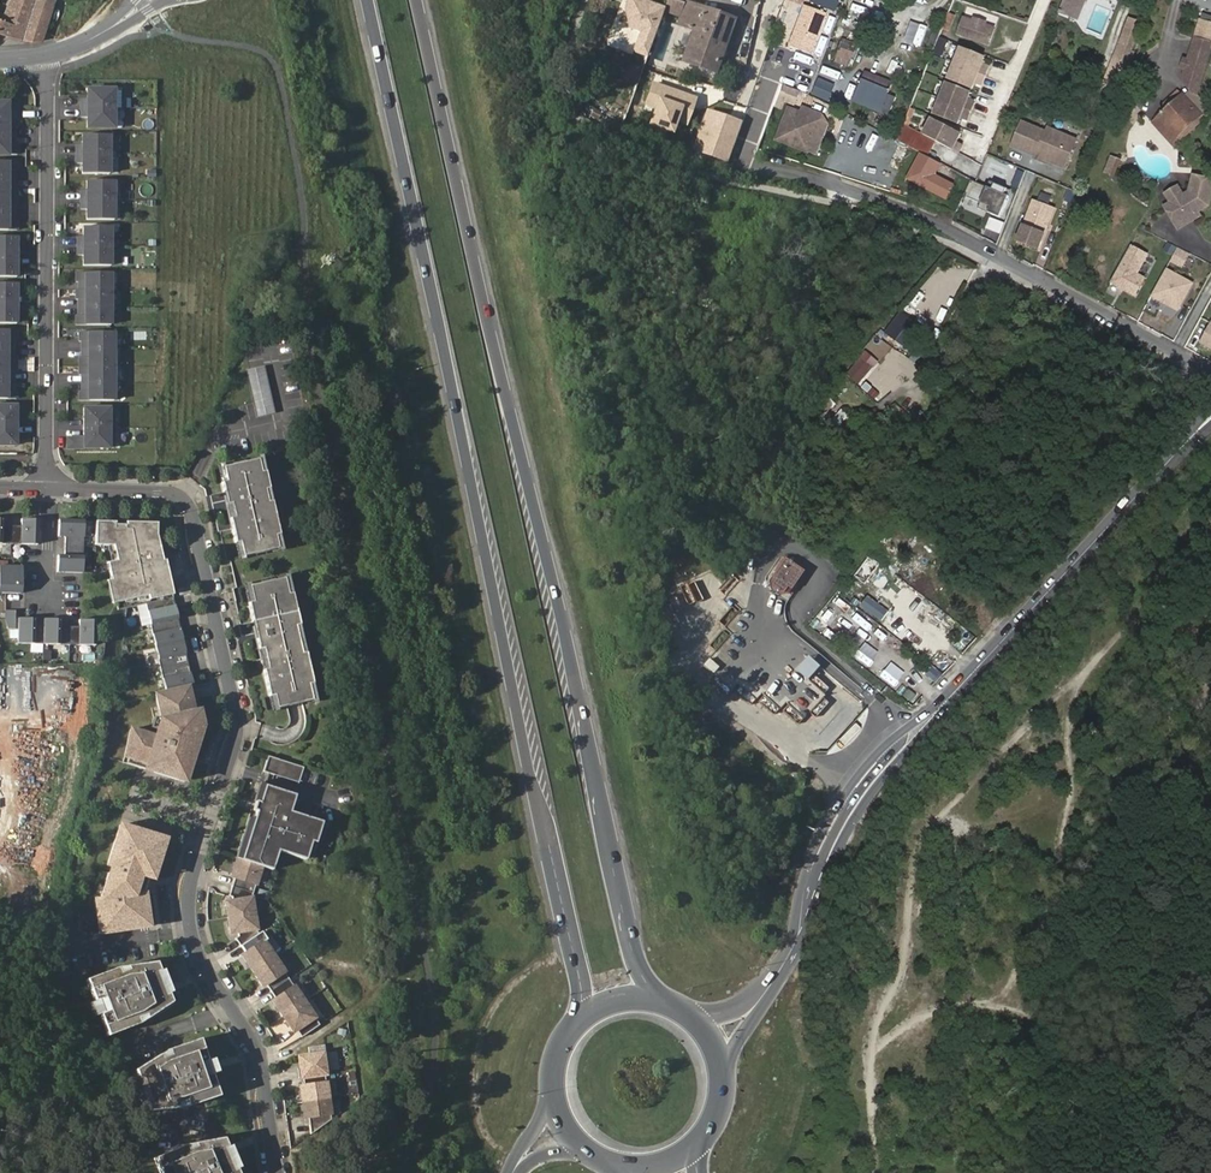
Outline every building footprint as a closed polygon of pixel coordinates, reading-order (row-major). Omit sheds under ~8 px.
[(50,0),(10,0),(5,15),(4,18),(0,17),(0,33),(22,40),(39,43),(42,43),(56,2),(50,0)] [(663,7),(644,0),(628,0),(625,7),(629,25),(641,29),(635,48),(636,50),(647,54),(663,7)] [(811,7),(831,13),(835,0),(814,0),(811,7)] [(1082,19),(1084,18),(1087,9),(1086,6),(1072,0),(1066,0),(1057,22),(1061,32),(1074,38),(1082,19)] [(684,26),(691,4),(684,2),(676,23),(684,26)] [(717,12),(691,4),(684,26),(690,28),(681,56),(699,63),(717,12)] [(981,6),(980,10),(991,15),(993,10),(981,6)] [(822,17),(800,9),(786,50),(808,58),(822,17)] [(945,11),(940,29),(949,32),(954,13),(945,11)] [(710,67),(728,16),(717,12),(699,63),(710,67)] [(964,16),(958,32),(990,43),(995,28),(986,24),(973,20),(964,16)] [(1126,82),(1134,50),(1133,50),(1141,23),(1123,18),(1107,77),(1126,82)] [(1210,57),(1210,48),(1194,36),(1181,77),(1196,97),(1210,57)] [(838,38),(833,63),(851,66),(856,42),(838,38)] [(982,81),(989,64),(982,61),(985,55),(961,45),(948,75),(972,85),(975,78),(982,81)] [(627,61),(621,79),(633,83),(639,66),(627,61)] [(890,86),(864,76),(862,82),(888,93),(890,86)] [(787,77),(785,84),(800,90),(803,83),(787,77)] [(967,116),(974,99),(967,96),(970,90),(946,80),(933,110),(957,120),(960,113),(967,116)] [(854,102),(862,82),(859,81),(851,101),(854,102)] [(888,93),(862,82),(854,102),(879,113),(888,93)] [(80,98),(80,108),(113,108),(113,88),(86,88),(85,98),(80,98)] [(807,96),(805,102),(822,108),(824,101),(807,96)] [(1171,138),(1197,116),(1185,99),(1158,121),(1171,138)] [(14,118),(14,111),(17,111),(17,101),(0,101),(0,118),(14,118)] [(85,117),(85,127),(113,127),(113,108),(80,108),(80,117),(85,117)] [(800,110),(798,117),(818,124),(807,155),(815,158),(826,128),(820,117),(800,110)] [(798,117),(787,113),(776,144),(807,155),(818,124),(798,117)] [(1168,147),(1200,120),(1197,116),(1171,138),(1158,121),(1151,127),(1168,147)] [(14,136),(14,128),(17,128),(17,119),(14,118),(0,118),(0,136),(14,136)] [(931,119),(923,135),(935,141),(959,153),(962,146),(956,143),(961,134),(931,119)] [(1021,121),(1012,144),(1064,166),(1075,139),(1047,127),(1046,131),(1021,121)] [(927,156),(935,141),(923,135),(901,124),(894,140),(927,156)] [(855,127),(852,133),(867,139),(870,133),(855,127)] [(75,145),(75,154),(108,154),(108,135),(80,134),(80,145),(75,145)] [(17,154),(17,145),(14,145),(14,136),(0,136),(0,154),(17,154)] [(80,163),(80,174),(108,174),(108,154),(75,154),(74,163),(80,163)] [(1103,174),(1115,177),(1120,158),(1108,154),(1103,174)] [(959,174),(919,155),(907,180),(946,200),(959,174)] [(13,178),(13,170),(17,170),(17,161),(0,161),(0,178),(13,178)] [(1191,174),(1187,190),(1182,194),(1169,201),(1163,205),(1171,218),(1185,209),(1191,218),(1198,214),(1196,210),(1207,204),(1210,184),(1210,178),(1191,174)] [(17,195),(17,187),(13,187),(13,178),(0,178),(0,195),(17,195)] [(988,186),(973,179),(966,194),(980,201),(978,206),(999,216),(1009,196),(1005,194),(1008,189),(990,180),(988,186)] [(79,192),(79,201),(112,201),(112,182),(85,182),(85,192),(79,192)] [(1169,201),(1182,194),(1176,185),(1163,193),(1169,201)] [(13,212),(13,204),(17,204),(17,195),(0,195),(0,212),(13,212)] [(1029,196),(1012,237),(1033,245),(1050,205),(1029,196)] [(112,201),(79,201),(79,209),(84,209),(84,220),(111,220),(112,201)] [(1185,209),(1171,218),(1177,227),(1191,218),(1185,209)] [(17,230),(17,220),(13,220),(13,212),(0,212),(0,230),(17,230)] [(989,216),(984,228),(999,234),(1004,222),(989,216)] [(75,238),(75,247),(107,247),(107,229),(80,228),(80,239),(75,238)] [(17,237),(0,237),(0,277),(17,277),(17,237)] [(1045,266),(1051,246),(1043,244),(1037,263),(1045,266)] [(1146,254),(1130,245),(1111,281),(1134,294),(1143,278),(1136,274),(1146,254)] [(107,247),(75,247),(75,256),(80,256),(80,266),(107,266),(107,247)] [(1164,269),(1150,295),(1176,309),(1191,283),(1164,269)] [(108,274),(73,273),(73,283),(76,283),(76,291),(108,292),(108,274)] [(0,283),(0,323),(16,323),(16,283),(0,283)] [(76,291),(73,291),(73,301),(76,301),(76,309),(108,309),(108,292),(76,291)] [(108,309),(76,309),(75,317),(72,317),(72,327),(107,327),(108,309)] [(1210,321),(1200,341),(1210,346),(1210,345),(1210,321)] [(16,399),(16,389),(13,389),(13,373),(16,373),(16,355),(13,355),(13,339),(16,339),(16,330),(0,330),(0,399),(16,399)] [(78,343),(78,351),(110,352),(110,334),(76,333),(75,343),(78,343)] [(895,362),(901,353),(882,341),(877,351),(895,362)] [(110,352),(78,351),(78,360),(75,360),(75,368),(110,369),(110,352)] [(860,356),(845,373),(858,384),(873,367),(860,356)] [(903,356),(901,389),(909,389),(910,356),(903,356)] [(110,369),(75,368),(74,377),(78,377),(77,385),(110,386),(110,369)] [(247,374),(255,421),(273,418),(265,371),(247,374)] [(110,386),(77,385),(77,394),(74,394),(74,404),(110,404),(110,386)] [(830,398),(814,407),(819,415),(834,407),(830,398)] [(16,406),(0,406),(0,446),(16,446),(16,406)] [(838,428),(847,413),(839,408),(830,424),(838,428)] [(79,411),(79,430),(121,431),(121,411),(79,411)] [(63,442),(63,451),(121,451),(121,431),(79,430),(79,442),(63,442)] [(240,558),(282,549),(262,459),(219,469),(240,558)] [(38,545),(39,520),(22,519),(22,525),(3,524),(3,518),(0,518),(0,543),(38,545)] [(59,572),(84,573),(85,521),(60,520),(59,536),(66,536),(65,555),(59,555),(59,572)] [(157,535),(158,523),(127,522),(127,525),(116,524),(116,521),(97,521),(96,545),(111,546),(115,561),(106,563),(116,610),(147,604),(165,692),(189,687),(193,686),(166,559),(163,560),(157,535)] [(785,555),(768,579),(769,588),(778,594),(787,593),(804,569),(785,555)] [(23,566),(0,565),(0,569),(0,592),(22,593),(23,566)] [(271,710),(315,700),(288,578),(244,588),(271,710)] [(694,580),(687,582),(692,599),(699,597),(694,580)] [(877,617),(888,595),(878,591),(868,613),(877,617)] [(827,607),(819,617),(829,626),(838,616),(827,607)] [(19,643),(95,645),(95,619),(79,619),(79,626),(60,625),(60,619),(44,618),(44,625),(36,625),(36,618),(19,618),(20,610),(6,609),(6,619),(9,628),(19,628),(19,643)] [(865,663),(874,649),(859,640),(850,654),(865,663)] [(809,685),(824,692),(828,684),(813,677),(809,685)] [(184,783),(201,731),(202,727),(197,728),(189,687),(165,692),(157,694),(163,718),(157,736),(133,728),(124,757),(156,768),(154,773),(184,783)] [(268,756),(263,771),(299,783),(304,767),(268,756)] [(300,1037),(318,1025),(256,931),(255,929),(251,899),(261,866),(272,869),(278,850),(305,858),(311,841),(314,842),(321,821),(289,811),(294,794),(264,784),(258,801),(255,800),(253,809),(256,810),(241,859),(237,858),(231,876),(234,877),(228,895),(231,896),(232,901),(228,901),(233,933),(237,932),(238,936),(234,938),(244,953),(241,955),(262,986),(265,984),(274,999),(271,1001),(292,1032),(295,1030),(300,1037)] [(150,861),(158,836),(136,828),(134,834),(116,828),(105,863),(110,864),(108,871),(106,871),(98,898),(92,898),(96,927),(107,925),(107,930),(136,926),(136,921),(146,920),(142,892),(140,892),(150,861)] [(164,838),(158,836),(150,861),(156,863),(164,838)] [(92,1013),(101,1035),(132,1022),(163,1001),(160,993),(163,991),(154,969),(151,970),(148,961),(110,967),(79,979),(87,1000),(81,1002),(86,1015),(92,1013)] [(185,1104),(214,1093),(206,1072),(212,1070),(207,1056),(201,1058),(194,1038),(163,1049),(133,1069),(136,1077),(133,1079),(142,1102),(145,1100),(148,1109),(185,1104)] [(311,1134),(331,1119),(324,1074),(328,1073),(323,1045),(308,1047),(309,1055),(297,1057),(299,1068),(296,1069),(298,1078),(302,1077),(303,1086),(299,1086),(304,1117),(307,1116),(311,1134)] [(233,1166),(236,1165),(227,1142),(224,1144),(221,1135),(183,1139),(151,1152),(160,1172),(159,1172),(235,1172),(233,1166)]
